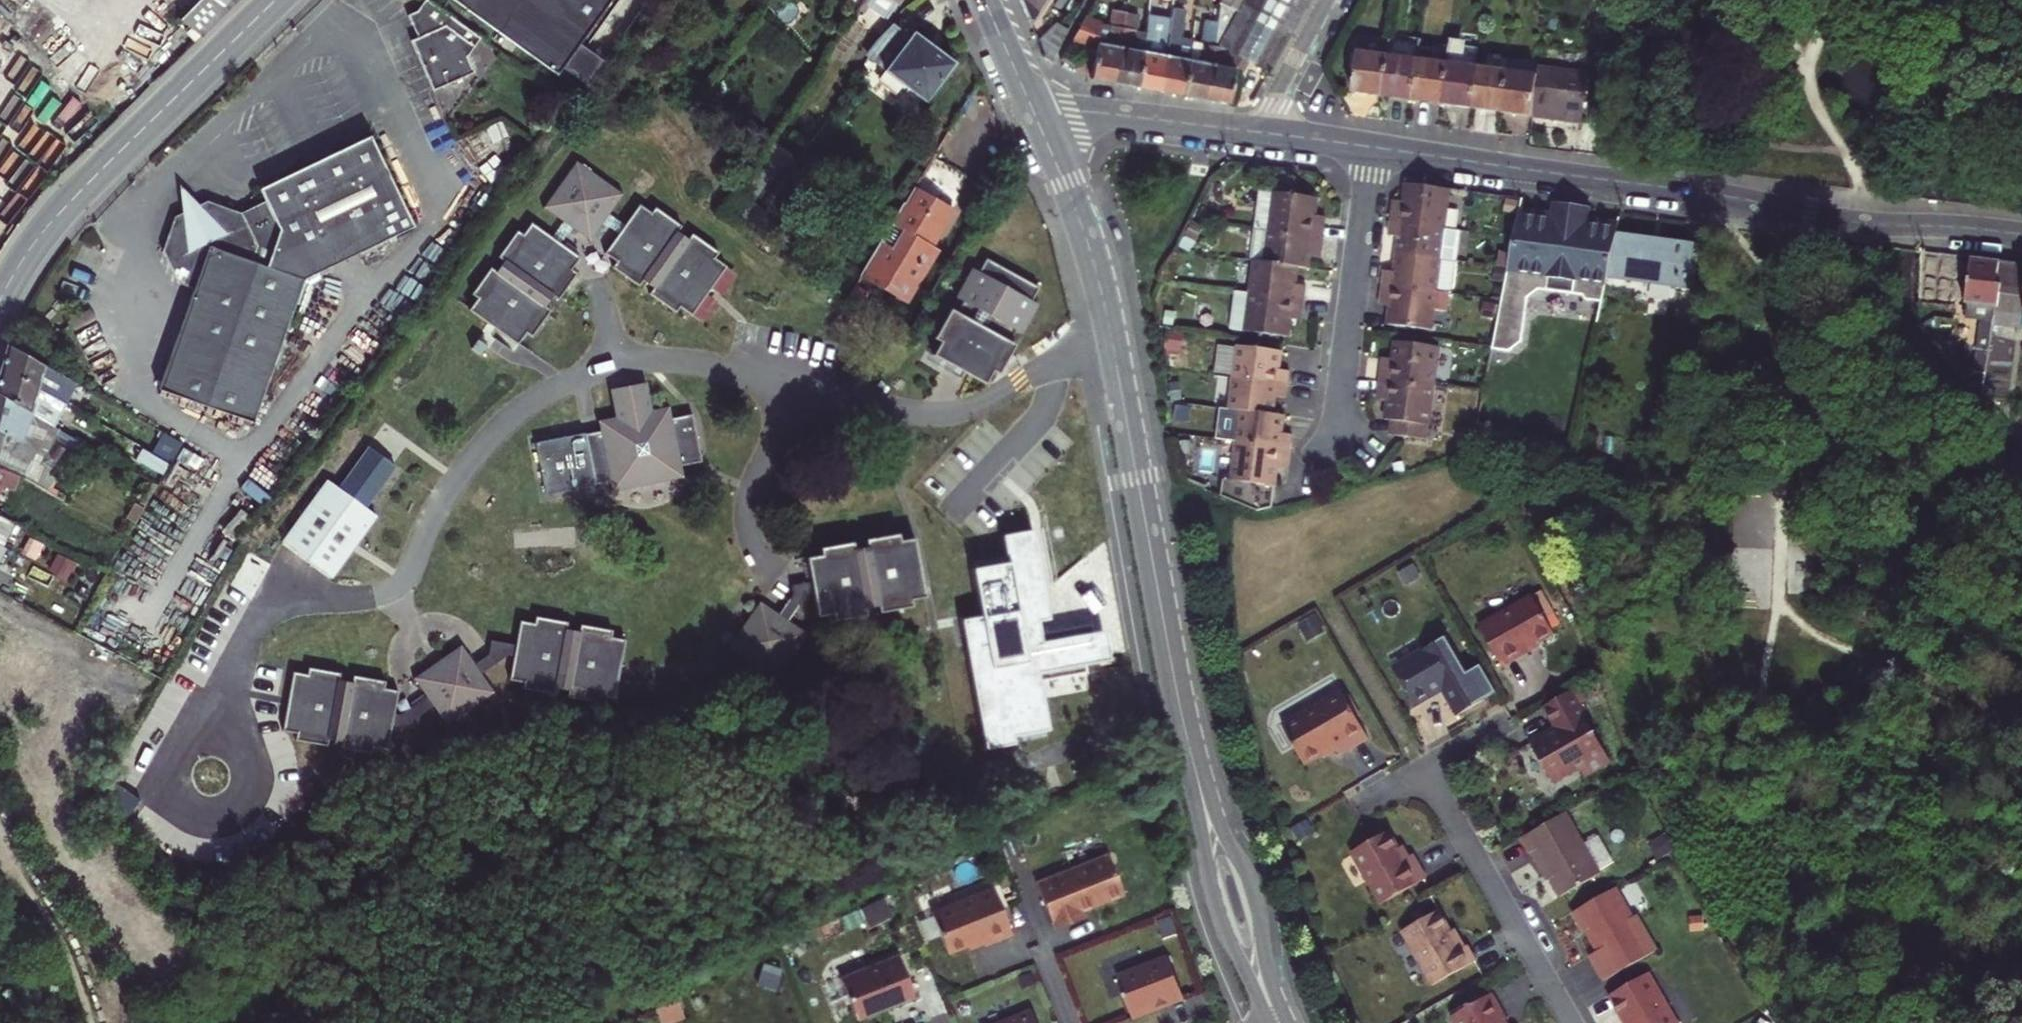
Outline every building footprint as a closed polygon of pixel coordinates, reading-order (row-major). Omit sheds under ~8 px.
[(221,9),(229,0),(210,0),(221,9)] [(436,0),(429,0),(423,9),(413,13),(423,35),(416,38),(439,89),(480,70),(471,49),(482,34),(436,0)] [(455,5),(588,90),(605,63),(583,49),(614,0),(458,0),(455,5)] [(859,13),(864,5),(867,0),(853,0),(859,13)] [(864,5),(887,20),(901,0),(867,0),(864,5)] [(1032,21),(1039,18),(1049,0),(1023,0),(1032,21)] [(1308,0),(1224,0),(1218,40),(1244,57),(1268,73),(1308,0)] [(1089,14),(1073,43),(1092,44),(1098,45),(1102,21),(1089,14)] [(1141,17),(1127,15),(1122,49),(1125,50),(1135,52),(1141,17)] [(1183,96),(1189,62),(1179,61),(1185,20),(1175,18),(1175,22),(1167,77),(1162,76),(1160,92),(1183,96)] [(1151,19),(1145,54),(1140,89),(1160,92),(1162,76),(1167,77),(1175,22),(1151,19)] [(870,60),(888,72),(911,38),(894,25),(881,37),(869,52),(870,60)] [(1051,29),(1043,45),(1050,62),(1053,64),(1067,37),(1051,29)] [(911,38),(888,72),(886,75),(928,105),(958,64),(914,34),(911,38)] [(1351,54),(1356,55),(1352,94),(1368,96),(1384,98),(1390,42),(1353,37),(1351,54)] [(1217,49),(1215,66),(1213,83),(1208,82),(1205,100),(1231,105),(1235,72),(1244,57),(1218,40),(1217,49)] [(1399,100),(1414,102),(1419,63),(1421,46),(1390,42),(1384,98),(1399,100)] [(1121,68),(1125,50),(1122,49),(1098,45),(1092,44),(1085,56),(1071,48),(1063,61),(1079,69),(1092,76),(1091,80),(1113,84),(1116,67),(1121,68)] [(1203,46),(1200,64),(1215,66),(1217,49),(1203,46)] [(1451,48),(1449,67),(1444,106),(1460,108),(1476,110),(1480,71),(1483,52),(1451,48)] [(1140,89),(1145,54),(1135,52),(1125,50),(1121,68),(1116,67),(1113,84),(1140,89)] [(1213,83),(1215,66),(1200,64),(1189,62),(1183,96),(1205,100),(1208,82),(1213,83)] [(1444,106),(1449,67),(1419,63),(1414,102),(1428,104),(1444,106)] [(1557,111),(1565,112),(1568,91),(1581,93),(1585,94),(1587,75),(1539,67),(1538,78),(1533,117),(1548,119),(1549,110),(1557,111)] [(1489,112),(1505,113),(1509,75),(1480,71),(1476,110),(1489,112)] [(1533,117),(1538,78),(1509,75),(1505,113),(1516,115),(1533,117)] [(1568,91),(1565,112),(1578,114),(1581,93),(1568,91)] [(197,292),(159,393),(252,428),(304,287),(427,225),(382,133),(272,190),(278,201),(245,218),(209,205),(178,221),(166,254),(181,286),(197,292)] [(628,193),(580,158),(545,203),(593,237),(628,193)] [(920,179),(864,273),(909,299),(930,264),(923,260),(936,239),(958,202),(920,179)] [(1393,206),(1391,220),(1444,228),(1450,188),(1407,183),(1405,198),(1404,207),(1393,206)] [(1252,227),(1267,229),(1323,237),(1325,222),(1315,221),(1316,213),(1318,195),(1257,187),(1252,227)] [(1404,207),(1405,198),(1395,197),(1393,206),(1404,207)] [(1554,202),(1553,212),(1588,216),(1589,207),(1554,202)] [(655,213),(642,203),(605,250),(618,259),(614,265),(642,284),(646,278),(656,285),(652,291),(679,310),(683,304),(695,312),(728,266),(718,259),(722,253),(695,232),(690,238),(680,231),(684,225),(660,206),(655,213)] [(1553,214),(1520,210),(1515,237),(1509,269),(1503,300),(1493,346),(1491,355),(1507,359),(1521,350),(1529,307),(1541,299),(1581,304),(1584,309),(1600,311),(1607,278),(1609,268),(1616,235),(1586,231),(1588,216),(1553,212),(1553,214)] [(1326,214),(1316,213),(1315,221),(1325,222),(1326,214)] [(1588,216),(1586,231),(1616,235),(1619,220),(1588,216)] [(1444,228),(1391,220),(1389,233),(1400,234),(1397,254),(1455,262),(1460,230),(1444,228)] [(582,255),(534,221),(525,233),(518,228),(499,254),(505,259),(498,269),(491,265),(471,291),(478,296),(468,308),(517,341),(525,330),(531,334),(551,307),(545,303),(553,293),(559,297),(578,271),(572,267),(582,255)] [(1267,229),(1263,262),(1298,267),(1308,268),(1309,257),(1310,249),(1321,250),(1323,237),(1267,229)] [(1609,268),(1607,278),(1694,289),(1700,246),(1616,235),(1609,268)] [(943,243),(936,239),(923,260),(930,264),(943,243)] [(1320,258),(1321,250),(1310,249),(1309,257),(1320,258)] [(1993,321),(1995,307),(2001,261),(1921,250),(1916,298),(1964,304),(1963,318),(1982,320),(1993,321)] [(1382,283),(1436,290),(1448,292),(1451,292),(1455,262),(1397,254),(1395,270),(1384,269),(1382,283)] [(1040,285),(988,259),(981,272),(975,268),(958,296),(965,300),(959,311),(952,307),(936,336),(942,340),(935,353),(987,379),(993,366),(1000,369),(1017,341),(1010,338),(1016,328),(1023,331),(1040,301),(1033,298),(1040,285)] [(1252,261),(1249,291),(1304,298),(1306,284),(1295,283),(1298,267),(1263,262),(1252,261)] [(1995,307),(2021,311),(2021,264),(2001,261),(1995,307)] [(1391,297),(1390,306),(1388,323),(1431,329),(1433,310),(1445,312),(1448,292),(1436,290),(1382,283),(1380,296),(1391,297)] [(1230,329),(1244,331),(1288,337),(1290,319),(1291,311),(1302,312),(1304,298),(1249,291),(1235,289),(1230,329)] [(1391,297),(1380,296),(1379,305),(1390,306),(1391,297)] [(1993,321),(2021,325),(2021,311),(1995,307),(1993,321)] [(1291,311),(1290,319),(1301,320),(1302,312),(1291,311)] [(1993,321),(1982,320),(1977,373),(1987,374),(1993,321)] [(1380,363),(1377,378),(1435,386),(1440,346),(1395,339),(1392,358),(1391,365),(1380,363)] [(9,344),(3,367),(40,388),(46,364),(15,348),(9,344)] [(1235,345),(1232,376),(1287,383),(1289,370),(1279,369),(1280,351),(1235,345)] [(1381,356),(1380,363),(1391,365),(1392,358),(1381,356)] [(0,376),(0,394),(33,413),(40,388),(3,367),(0,376)] [(1238,410),(1273,414),(1275,395),(1285,396),(1287,383),(1232,376),(1228,408),(1238,410)] [(607,385),(609,397),(649,390),(646,378),(607,385)] [(1427,439),(1435,386),(1377,378),(1376,391),(1388,393),(1387,401),(1384,419),(1388,420),(1387,433),(1427,439)] [(649,390),(610,398),(613,413),(594,417),(596,427),(579,430),(579,429),(530,439),(541,492),(590,482),(589,481),(606,478),(609,490),(683,475),(680,462),(700,459),(692,412),(672,415),(670,403),(653,406),(649,390)] [(1388,393),(1376,391),(1374,400),(1387,401),(1388,393)] [(21,476),(24,477),(32,459),(28,456),(31,451),(24,447),(27,440),(39,447),(51,424),(33,413),(0,394),(0,467),(21,476)] [(1238,410),(1235,439),(1288,446),(1290,434),(1281,433),(1283,416),(1273,414),(1238,410)] [(1275,485),(1276,468),(1277,460),(1286,460),(1288,449),(1288,446),(1235,439),(1230,480),(1275,485)] [(393,468),(368,449),(340,488),(328,479),(282,541),(331,579),(377,517),(364,506),(393,468)] [(1286,469),(1286,460),(1277,460),(1276,468),(1286,469)] [(4,487),(15,491),(21,476),(0,467),(0,497),(4,487)] [(823,547),(808,549),(813,578),(815,589),(818,610),(833,609),(834,614),(868,608),(867,603),(879,600),(880,606),(914,601),(913,595),(927,593),(917,532),(902,534),(901,526),(867,533),(868,540),(856,542),(855,535),(821,540),(823,547)] [(1038,529),(1005,535),(1010,562),(976,568),(983,615),(965,617),(987,748),(1052,733),(1042,678),(1091,670),(1089,663),(1112,659),(1107,630),(1097,629),(1097,623),(1044,631),(1043,626),(1043,621),(1053,618),(1038,529)] [(13,541),(0,535),(0,565),(13,541)] [(1410,565),(1398,572),(1405,584),(1417,577),(1410,565)] [(815,589),(813,578),(788,583),(790,592),(777,609),(780,610),(785,615),(808,591),(815,589)] [(1478,626),(1501,667),(1528,652),(1526,648),(1553,633),(1531,596),(1478,626)] [(773,680),(809,631),(785,615),(780,610),(777,609),(761,597),(724,647),(773,680)] [(532,619),(518,616),(512,644),(511,653),(506,676),(521,679),(520,688),(553,694),(554,686),(567,688),(565,696),(599,702),(600,695),(615,698),(626,638),(611,635),(612,628),(579,621),(578,628),(565,625),(567,619),(534,612),(532,619)] [(1314,615),(1298,624),(1305,636),(1320,627),(1314,615)] [(1482,700),(1445,636),(1391,667),(1413,704),(1441,688),(1457,715),(1482,700)] [(474,658),(479,667),(505,652),(511,653),(512,644),(493,641),(491,649),(474,658)] [(474,658),(464,642),(415,676),(430,700),(435,708),(447,727),(496,693),(479,667),(474,658)] [(305,672),(291,670),(282,732),(295,735),(293,742),(330,748),(331,741),(342,743),(341,749),(377,755),(378,749),(390,751),(393,727),(395,716),(399,689),(386,687),(388,680),(351,674),(350,680),(340,678),(342,672),(307,666),(305,672)] [(1609,759),(1569,690),(1543,705),(1555,726),(1529,741),(1552,781),(1578,766),(1583,774),(1609,759)] [(1369,738),(1341,691),(1282,725),(1305,764),(1336,746),(1340,754),(1369,738)] [(400,717),(395,716),(393,727),(414,731),(416,721),(435,708),(430,700),(400,717)] [(1601,873),(1599,869),(1586,846),(1584,843),(1567,813),(1522,838),(1531,853),(1535,851),(1561,895),(1601,873)] [(1405,860),(1389,832),(1353,853),(1383,905),(1427,879),(1413,855),(1405,860)] [(1586,846),(1599,869),(1614,861),(1599,835),(1584,843),(1586,846)] [(1081,911),(1123,894),(1107,853),(1035,882),(1054,929),(1083,917),(1081,911)] [(1636,915),(1618,885),(1576,910),(1587,930),(1589,929),(1601,949),(1593,953),(1607,979),(1660,949),(1639,913),(1636,915)] [(931,913),(947,954),(982,940),(984,945),(1012,934),(993,888),(931,913)] [(1462,950),(1440,911),(1403,932),(1433,986),(1477,962),(1468,946),(1462,950)] [(918,995),(901,954),(844,977),(860,1018),(918,995)] [(1185,1001),(1168,957),(1117,977),(1132,1018),(1167,1004),(1168,1007),(1185,1001)] [(1612,995),(1628,1022),(1680,1022),(1651,972),(1612,995)] [(1509,1022),(1495,998),(1454,1022),(1455,1022),(1508,1022),(1509,1022)] [(1032,1010),(1000,1022),(1037,1022),(1032,1010)]
